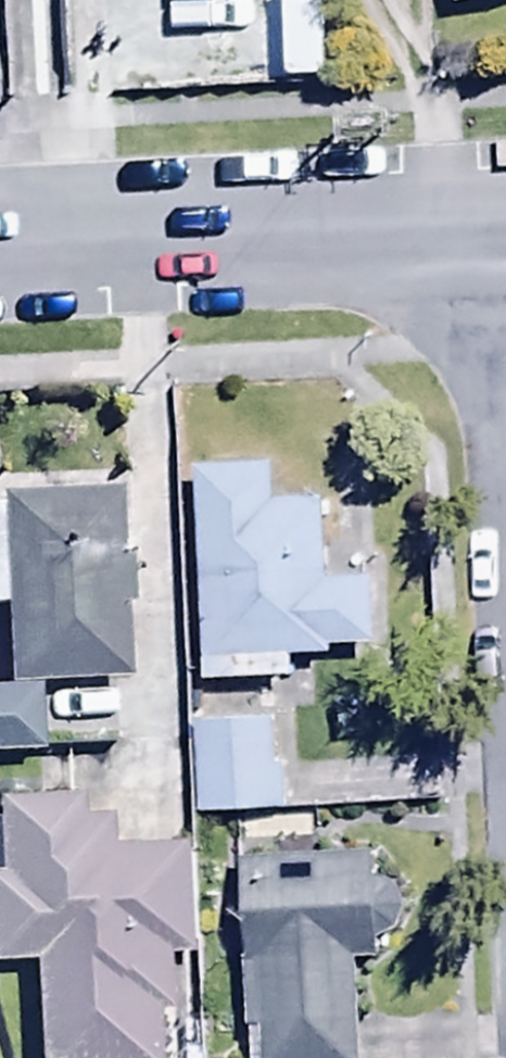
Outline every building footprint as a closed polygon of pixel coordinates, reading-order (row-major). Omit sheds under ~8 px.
[(272,463),(194,468),(209,685),(294,679),(292,659),(381,653),(376,582),(325,586),(319,506),(275,509),(272,463)] [(39,757),(36,689),(128,685),(125,611),(132,611),(130,561),(118,562),(116,493),(0,498),(0,614),(4,613),(7,693),(0,693),(0,758),(39,757)] [(274,722),(196,726),(200,818),(278,814),(274,722)] [(34,965),(36,1057),(159,1057),(158,1014),(177,1014),(176,961),(199,961),(196,846),(111,848),(110,825),(81,826),(80,805),(0,807),(0,966),(34,965)] [(241,864),(251,1057),(358,1057),(354,959),(384,958),(382,934),(399,933),(396,884),(382,885),(381,857),(241,864)]
